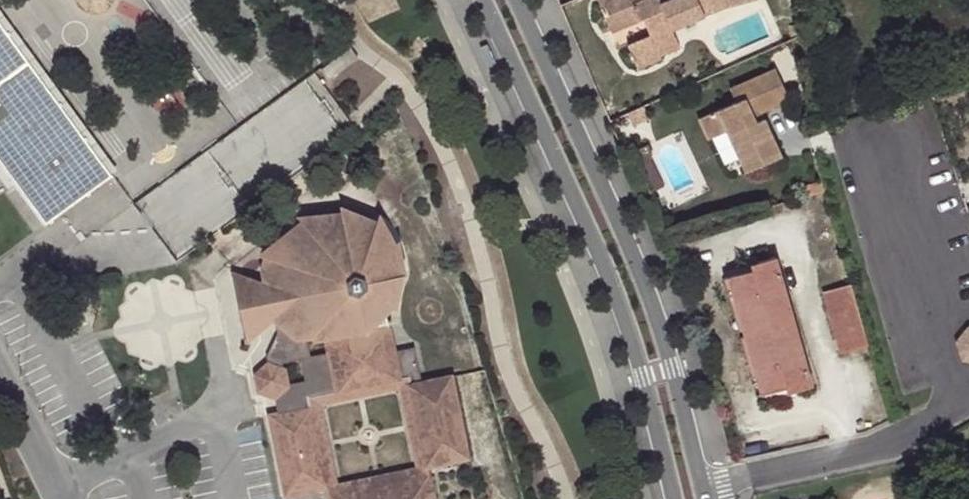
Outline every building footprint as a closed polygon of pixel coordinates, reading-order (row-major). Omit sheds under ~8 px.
[(659,0),(598,0),(602,10),(628,1),(637,25),(643,23),(650,38),(626,48),(636,71),(661,62),(658,57),(679,48),(672,30),(726,8),(722,0),(671,0),(660,4),(659,0)] [(628,1),(602,10),(612,34),(637,25),(628,1)] [(4,163),(12,175),(20,185),(47,222),(112,174),(0,20),(0,158),(4,163)] [(357,57),(348,45),(319,68),(327,79),(357,57)] [(781,75),(767,80),(779,111),(793,106),(781,75)] [(779,111),(767,80),(734,93),(738,106),(701,121),(710,142),(729,135),(746,177),(781,163),(764,117),(779,111)] [(221,267),(237,345),(269,312),(272,330),(260,351),(262,361),(251,369),(254,388),(267,393),(268,408),(284,489),(324,482),(328,498),(433,498),(426,463),(469,455),(452,373),(423,379),(416,343),(397,346),(389,305),(392,301),(397,302),(405,269),(408,268),(400,241),(399,239),(383,219),(381,218),(377,218),(344,205),(342,208),(305,215),(306,218),(266,248),(267,251),(261,271),(263,282),(238,273),(221,267)] [(813,387),(776,260),(753,265),(753,271),(731,278),(764,395),(787,390),(788,395),(813,387)] [(868,346),(851,286),(824,294),(842,354),(868,346)] [(968,325),(957,340),(964,357),(968,358),(968,325)]
